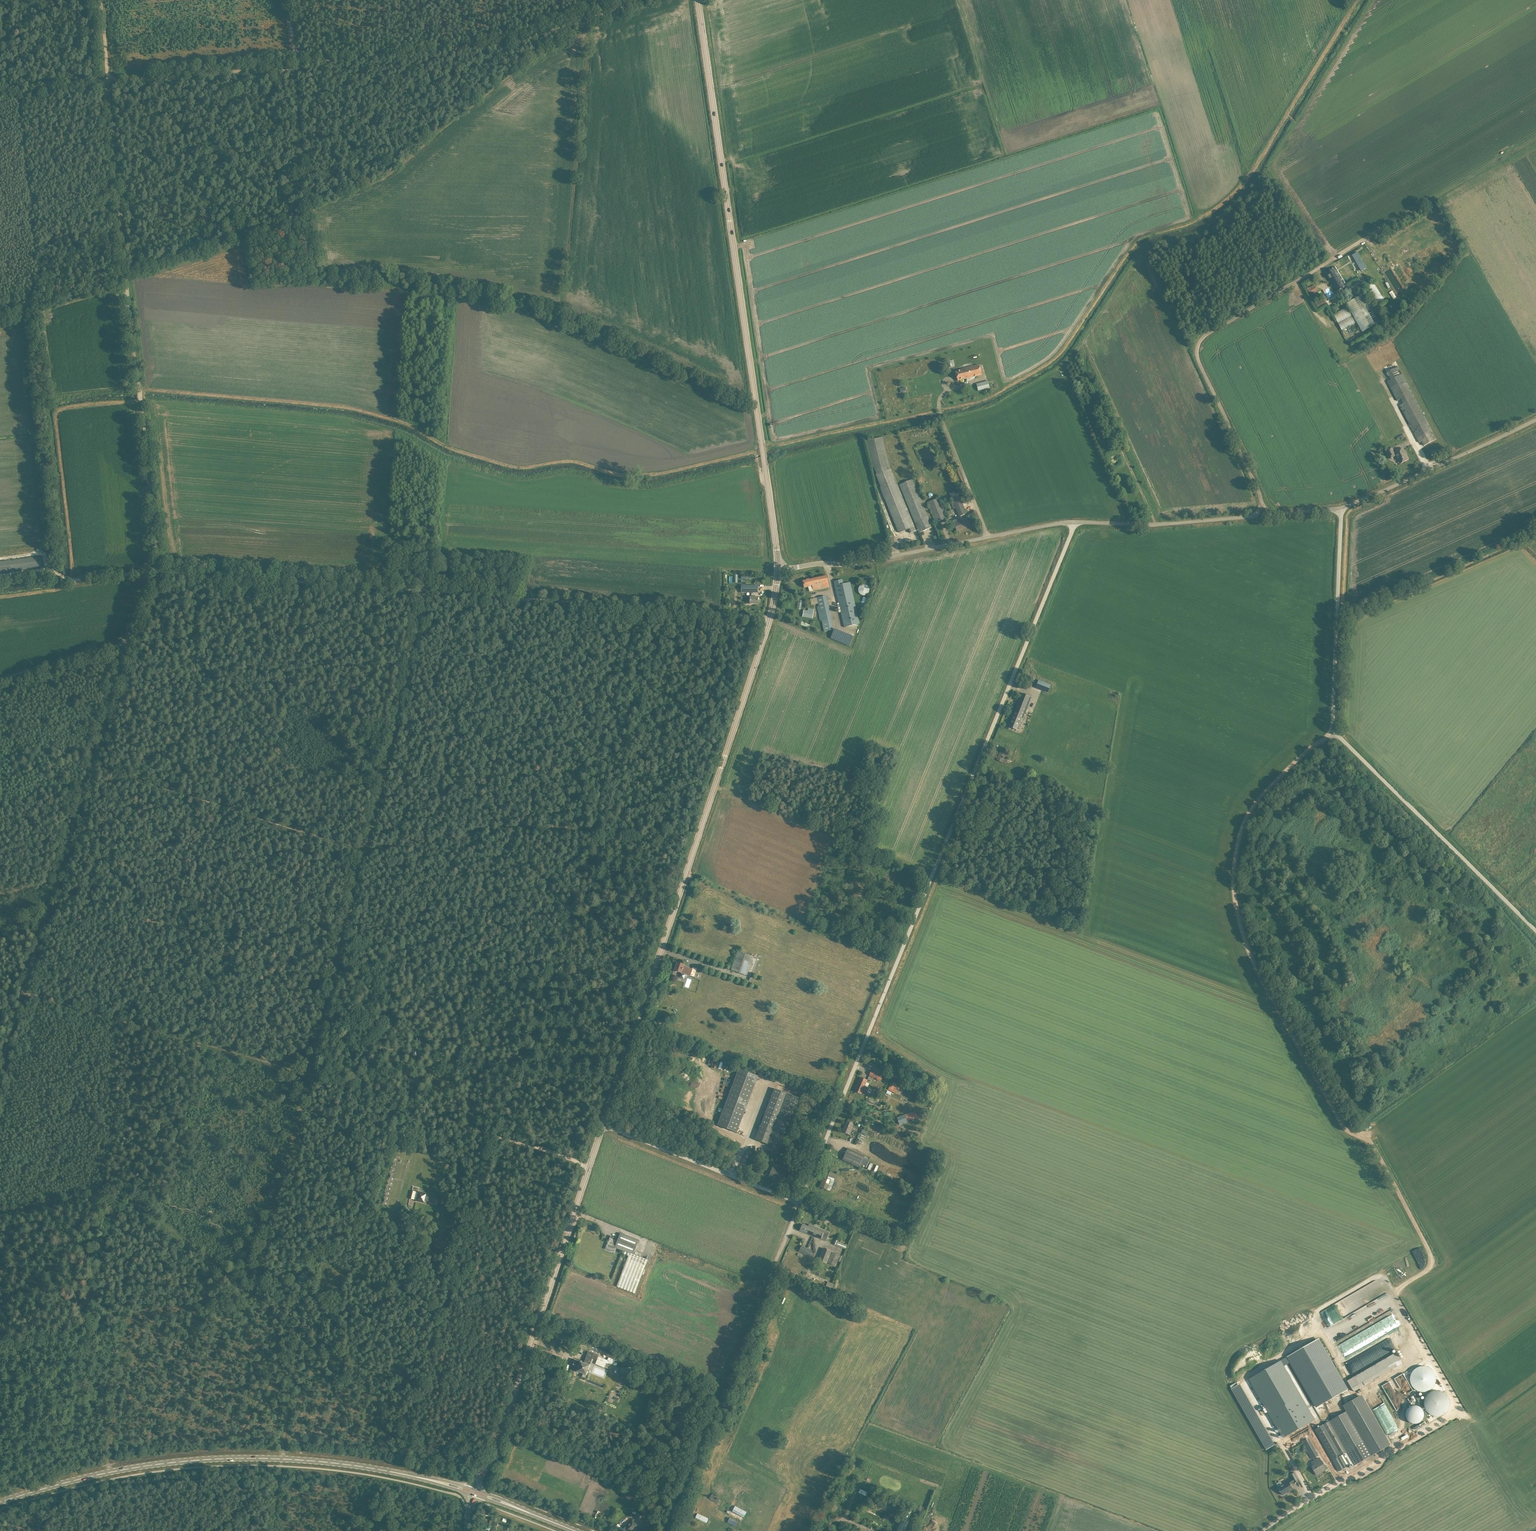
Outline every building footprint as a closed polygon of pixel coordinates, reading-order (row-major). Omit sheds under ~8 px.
[(1352,255),(1361,271),(1367,268),(1358,252),(1352,255)] [(1392,268),(1386,271),(1395,290),(1402,286),(1392,268)] [(1326,272),(1337,291),(1347,286),(1340,273),(1337,275),(1333,269),(1326,272)] [(1377,303),(1383,300),(1373,282),(1367,286),(1377,303)] [(1308,289),(1311,294),(1318,290),(1315,285),(1308,289)] [(1361,332),(1378,323),(1363,294),(1346,302),(1361,332)] [(1324,297),(1315,302),(1318,307),(1327,302),(1324,297)] [(1347,307),(1333,314),(1341,330),(1355,323),(1347,307)] [(958,381),(981,375),(979,365),(955,371),(958,381)] [(1392,379),(1388,382),(1397,400),(1401,399),(1403,403),(1400,405),(1417,438),(1420,443),(1422,442),(1424,446),(1437,440),(1405,379),(1399,367),(1388,372),(1392,379)] [(989,388),(987,380),(975,384),(977,391),(989,388)] [(900,532),(906,530),(908,534),(916,530),(891,468),(890,466),(883,437),(866,441),(873,470),(894,522),(892,523),(893,525),(896,524),(900,532)] [(1386,451),(1390,459),(1396,456),(1398,460),(1399,460),(1401,463),(1409,459),(1403,448),(1395,453),(1392,448),(1386,451)] [(913,479),(908,481),(907,477),(902,480),(903,483),(900,484),(919,533),(932,527),(913,479)] [(957,491),(952,492),(950,494),(953,501),(951,502),(953,509),(955,508),(959,517),(966,514),(957,491)] [(927,502),(935,522),(947,518),(938,498),(927,502)] [(967,519),(961,521),(960,519),(959,518),(953,521),(957,531),(970,526),(967,519)] [(0,561),(0,572),(42,567),(41,556),(0,561)] [(829,587),(826,575),(803,580),(804,588),(808,587),(809,591),(829,587)] [(859,624),(851,587),(850,582),(844,583),(843,579),(834,581),(835,585),(844,627),(859,624)] [(863,596),(870,590),(864,584),(857,590),(863,596)] [(758,585),(741,585),(741,592),(753,592),(753,597),(750,597),(750,604),(758,604),(758,597),(758,592),(758,585)] [(824,631),(834,629),(826,595),(810,599),(811,605),(818,603),(819,606),(817,606),(820,621),(822,621),(824,631)] [(803,616),(813,618),(814,609),(809,608),(808,610),(804,609),(803,616)] [(1038,679),(1034,687),(1047,692),(1050,684),(1038,679)] [(1022,693),(1009,727),(1016,730),(1019,722),(1021,723),(1031,697),(1022,693)] [(1010,754),(1000,750),(996,760),(1005,764),(1010,754)] [(731,969),(747,975),(754,956),(738,950),(731,969)] [(679,977),(684,979),(686,974),(690,975),(692,969),(683,966),(684,964),(677,962),(675,970),(681,972),(679,977)] [(738,1133),(755,1075),(735,1069),(717,1126),(738,1133)] [(860,1077),(854,1091),(864,1095),(868,1087),(865,1086),(867,1080),(860,1077)] [(891,1084),(888,1089),(896,1093),(898,1089),(896,1088),(897,1087),(891,1084)] [(776,1089),(757,1139),(781,1149),(800,1098),(776,1089)] [(918,1117),(916,1110),(898,1116),(901,1124),(908,1121),(908,1120),(918,1117)] [(843,1132),(848,1134),(853,1123),(847,1121),(843,1132)] [(862,1165),(865,1166),(868,1159),(863,1157),(864,1155),(848,1148),(842,1159),(861,1167),(862,1165)] [(773,1167),(769,1176),(782,1181),(782,1179),(784,1180),(785,1177),(783,1176),(785,1172),(773,1167)] [(904,1183),(913,1187),(917,1177),(907,1174),(904,1183)] [(820,1186),(827,1189),(830,1190),(833,1181),(824,1177),(820,1186)] [(424,1200),(429,1201),(430,1197),(425,1196),(426,1193),(418,1191),(416,1201),(423,1202),(424,1200)] [(800,1230),(826,1241),(829,1232),(811,1225),(810,1227),(802,1224),(800,1230)] [(639,1240),(625,1235),(620,1233),(617,1240),(610,1237),(607,1244),(629,1252),(634,1254),(639,1240)] [(833,1243),(846,1248),(847,1245),(839,1242),(839,1241),(835,1239),(833,1243)] [(813,1250),(802,1245),(799,1251),(810,1256),(813,1250)] [(832,1251),(823,1248),(818,1260),(827,1263),(832,1251)] [(843,1256),(832,1251),(828,1262),(835,1265),(838,1260),(841,1261),(843,1256)] [(629,1252),(627,1258),(616,1286),(634,1293),(635,1291),(640,1279),(648,1260),(634,1254),(629,1252)] [(1393,1316),(1338,1342),(1342,1350),(1343,1350),(1345,1355),(1399,1328),(1393,1316)] [(1290,1362),(1317,1410),(1347,1393),(1320,1344),(1290,1362)] [(1369,1362),(1386,1354),(1381,1344),(1344,1362),(1350,1373),(1370,1364),(1369,1362)] [(597,1360),(597,1359),(598,1356),(599,1354),(588,1351),(584,1362),(575,1359),(573,1364),(578,1366),(577,1371),(587,1374),(592,1358),(597,1360)] [(1397,1352),(1348,1380),(1354,1391),(1403,1363),(1397,1352)] [(616,1366),(617,1363),(618,1361),(613,1359),(610,1358),(608,1363),(606,1363),(605,1367),(609,1369),(609,1368),(611,1364),(616,1366)] [(1283,1437),(1313,1419),(1281,1363),(1250,1380),(1283,1437)] [(1420,1391),(1423,1392),(1427,1391),(1429,1390),(1432,1388),(1434,1386),(1436,1383),(1436,1382),(1436,1380),(1436,1379),(1436,1376),(1435,1373),(1433,1370),(1431,1368),(1429,1367),(1426,1366),(1425,1366),(1424,1366),(1423,1365),(1420,1366),(1417,1367),(1414,1369),(1412,1372),(1411,1375),(1410,1379),(1411,1382),(1412,1385),(1414,1388),(1417,1390),(1420,1391)] [(1434,1417),(1438,1417),(1441,1417),(1444,1416),(1446,1414),(1448,1411),(1450,1409),(1450,1407),(1451,1406),(1451,1404),(1450,1401),(1449,1398),(1448,1396),(1446,1394),(1443,1392),(1440,1391),(1439,1391),(1438,1391),(1434,1391),(1431,1393),(1428,1395),(1426,1397),(1425,1401),(1424,1404),(1425,1407),(1426,1410),(1428,1413),(1431,1415),(1434,1417)] [(1423,1403),(1417,1393),(1414,1394),(1417,1399),(1415,1400),(1411,1393),(1408,1394),(1413,1404),(1418,1401),(1420,1405),(1423,1403)] [(1359,1396),(1348,1403),(1377,1453),(1387,1447),(1359,1396)] [(1345,1404),(1348,1410),(1328,1422),(1325,1424),(1315,1429),(1329,1453),(1331,1456),(1335,1463),(1335,1464),(1339,1471),(1351,1464),(1352,1463),(1354,1466),(1377,1453),(1348,1403),(1345,1404)] [(1380,1411),(1385,1424),(1393,1422),(1388,1408),(1380,1411)] [(1407,1417),(1409,1421),(1412,1424),(1416,1424),(1420,1423),(1423,1420),(1423,1416),(1422,1412),(1419,1409),(1415,1409),(1411,1410),(1408,1413),(1407,1417)] [(1424,1421),(1414,1427),(1415,1429),(1426,1423),(1424,1421)] [(1300,1438),(1313,1459),(1319,1455),(1307,1434),(1300,1438)] [(1314,1466),(1312,1467),(1317,1475),(1327,1469),(1322,1461),(1321,1462),(1319,1458),(1312,1462),(1314,1466)] [(1281,1493),(1282,1495),(1289,1491),(1289,1492),(1294,1489),(1291,1484),(1294,1482),(1295,1483),(1299,1480),(1295,1472),(1290,1475),(1293,1479),(1289,1481),(1289,1480),(1283,1484),(1283,1485),(1278,1487),(1279,1489),(1279,1490),(1280,1492),(1281,1493)] [(712,1493),(710,1498),(717,1502),(720,1497),(712,1493)] [(706,1523),(708,1518),(697,1513),(695,1518),(706,1523)] [(650,1524),(651,1521),(646,1519),(641,1530),(647,1530),(650,1524)] [(620,1530),(631,1530),(637,1525),(633,1521),(628,1525),(628,1524),(620,1530)]
